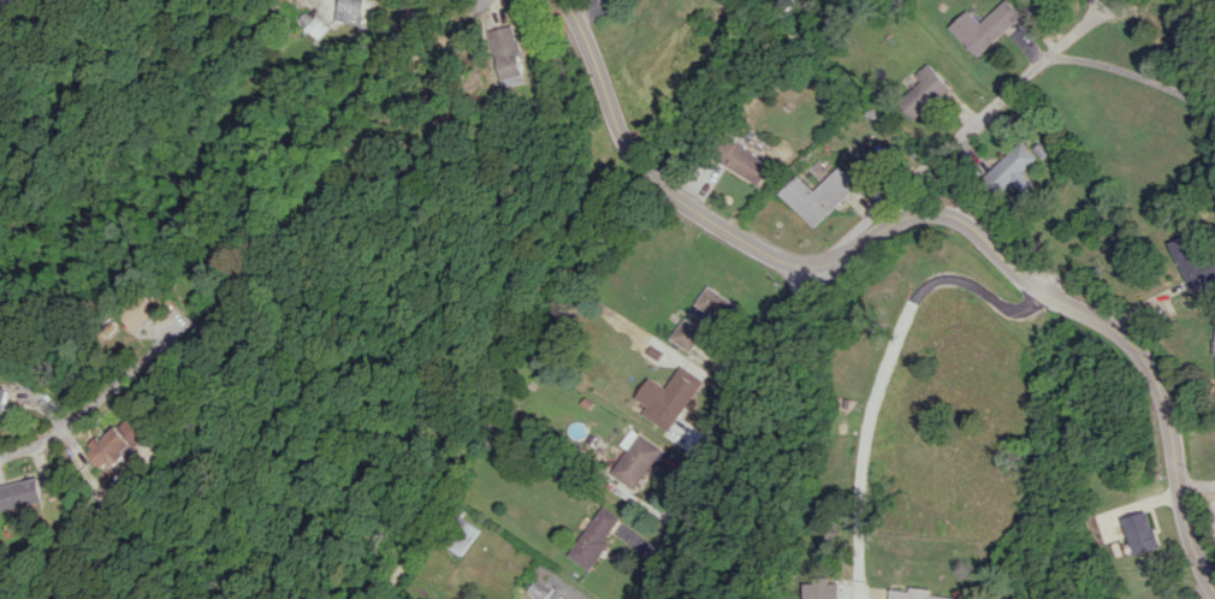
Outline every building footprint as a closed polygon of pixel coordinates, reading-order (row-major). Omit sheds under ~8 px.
[(341,20),(365,26),(371,0),(346,0),(341,20)] [(1022,16),(1008,0),(1006,0),(980,24),(968,10),(949,28),(977,58),(1022,16)] [(505,85),(518,84),(517,76),(529,75),(523,25),(498,28),(505,85)] [(894,101),(911,121),(949,88),(932,68),(894,101)] [(774,165),(740,141),(725,163),(759,186),(774,165)] [(1035,158),(1020,142),(980,180),(995,196),(1009,182),(1021,194),(1032,183),(1021,172),(1035,158)] [(809,228),(855,187),(836,167),(810,191),(795,176),(776,193),(809,228)] [(1214,279),(1214,253),(1204,257),(1195,233),(1172,241),(1189,289),(1214,279)] [(737,307),(706,286),(694,305),(708,314),(702,323),(720,334),(737,307)] [(125,315),(135,332),(160,315),(149,299),(125,315)] [(688,352),(702,331),(683,318),(669,340),(688,352)] [(668,432),(698,378),(676,366),(658,399),(651,396),(640,416),(668,432)] [(8,412),(10,388),(0,387),(0,411),(8,412)] [(115,462),(135,443),(120,427),(100,446),(115,462)] [(657,449),(635,434),(608,474),(630,489),(657,449)] [(43,478),(0,488),(0,504),(2,512),(47,502),(43,478)] [(585,571),(607,542),(602,539),(617,518),(600,506),(564,556),(585,571)] [(1132,556),(1161,548),(1151,513),(1122,521),(1132,556)] [(482,530),(467,518),(448,544),(464,556),(482,530)] [(843,583),(832,583),(832,577),(816,578),(816,583),(806,583),(806,598),(843,598),(843,583)] [(936,595),(936,591),(894,587),(893,598),(967,598),(936,595)]
